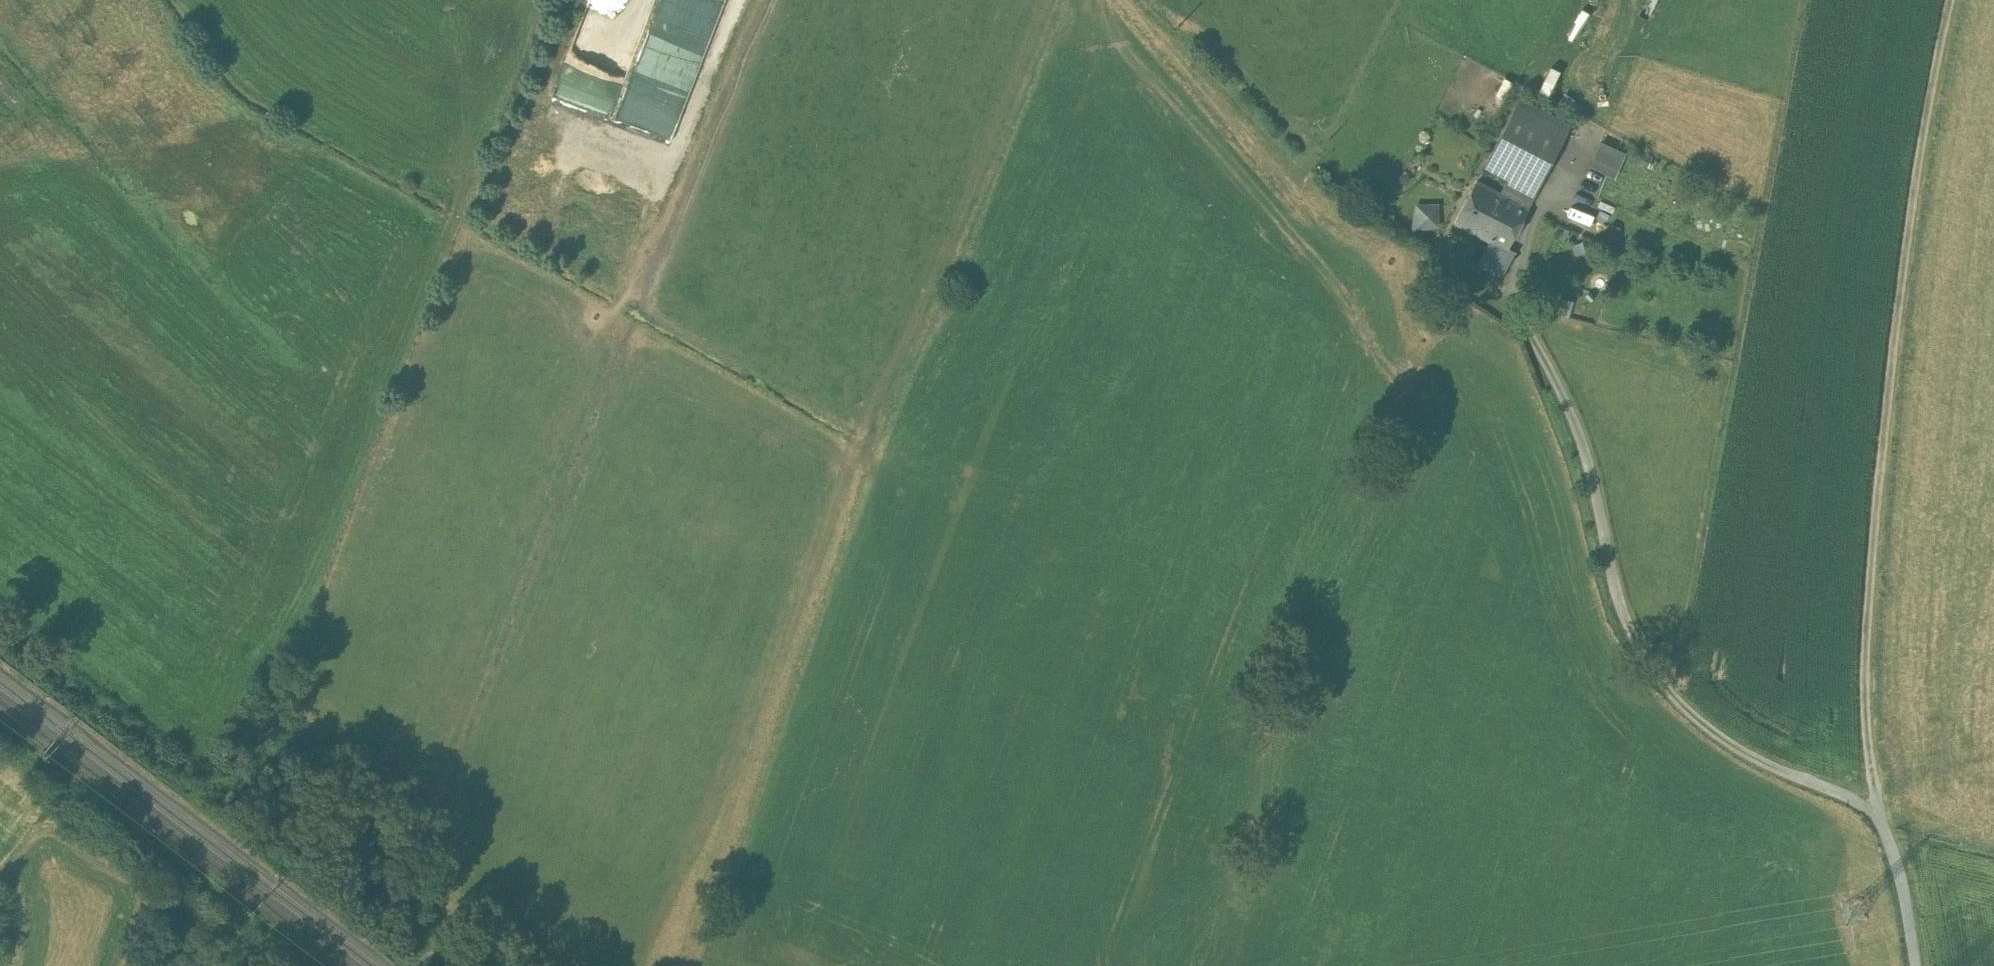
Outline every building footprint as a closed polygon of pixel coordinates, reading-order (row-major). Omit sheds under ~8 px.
[(1500,192),(1529,207),(1572,123),(1519,96),(1482,168),(1506,180),(1500,192)] [(1590,165),(1617,177),(1627,150),(1601,139),(1590,165)] [(1500,192),(1475,179),(1452,223),(1488,241),(1506,250),(1529,207),(1500,192)] [(1439,227),(1439,201),(1414,202),(1414,227),(1439,227)] [(1513,254),(1506,250),(1488,241),(1475,266),(1501,279),(1513,254)]
